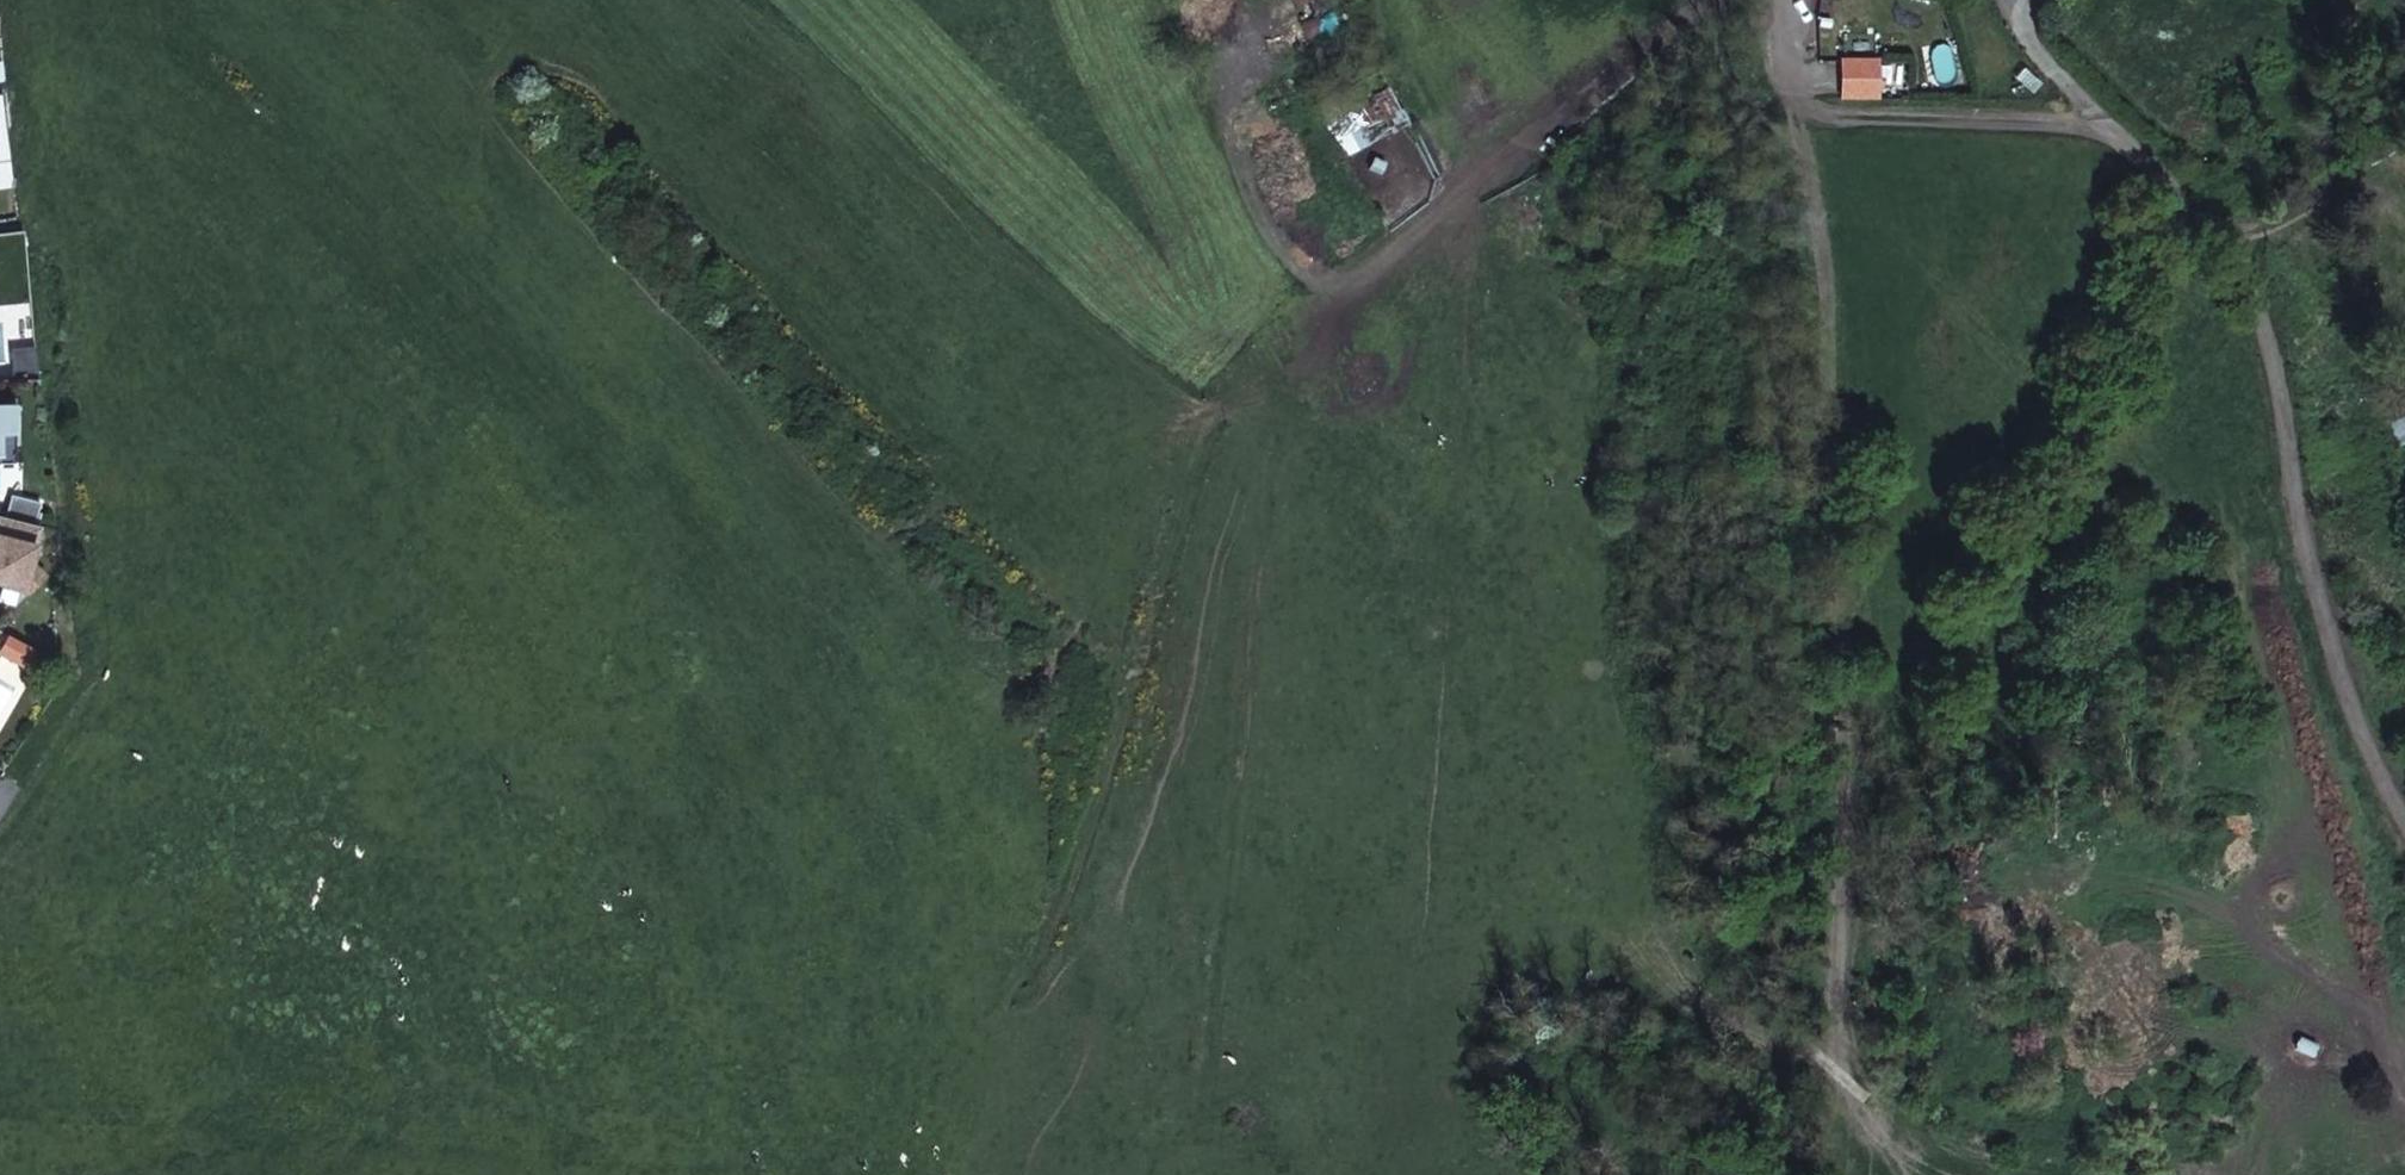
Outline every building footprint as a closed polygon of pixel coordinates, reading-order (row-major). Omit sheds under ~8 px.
[(1842,60),(1841,98),(1878,100),(1877,60),(1842,60)] [(12,429),(11,401),(0,402),(0,429),(12,429)] [(0,516),(0,584),(24,591),(27,594),(44,577),(30,564),(40,526),(0,516)]
